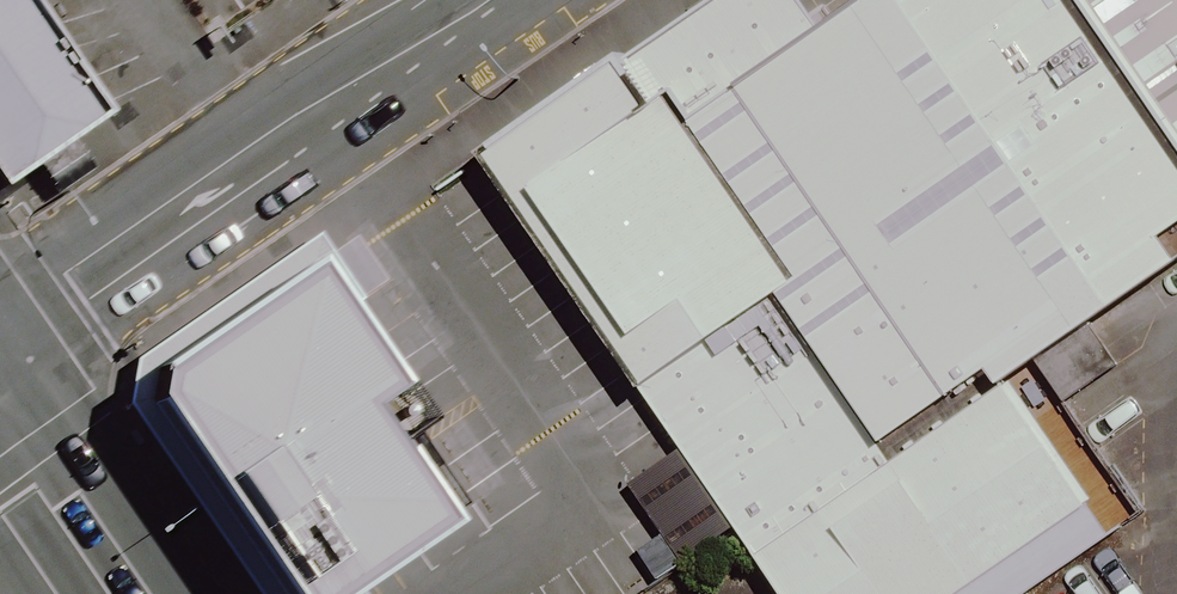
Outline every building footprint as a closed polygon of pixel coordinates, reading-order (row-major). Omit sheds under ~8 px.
[(17,0),(0,0),(0,171),(92,108),(17,0)] [(1073,0),(865,0),(668,136),(607,48),(473,141),(788,593),(1031,593),(1102,545),(984,377),(1176,244),(1176,149),(1073,0)] [(641,24),(689,96),(827,6),(822,0),(679,0),(641,24)] [(1176,110),(1176,0),(1099,0),(1176,110)] [(322,231),(137,359),(129,404),(248,593),(269,593),(467,464),(322,231)]
